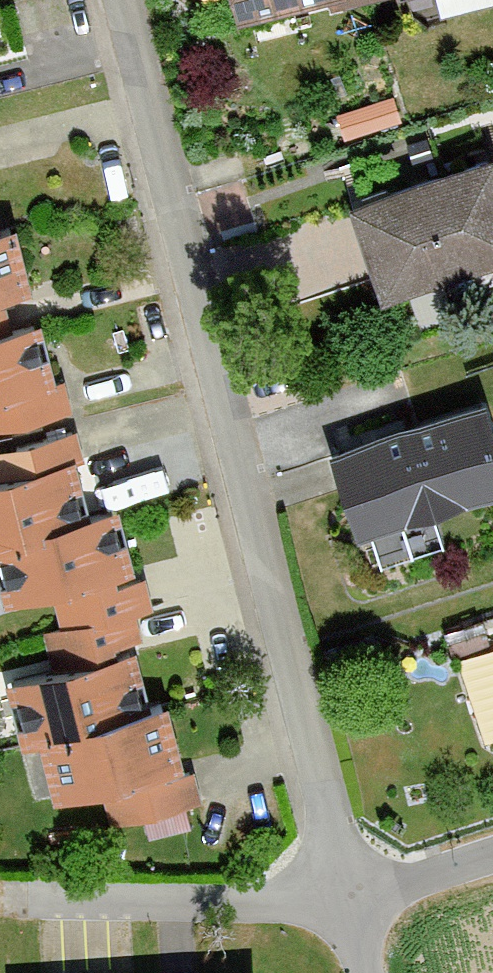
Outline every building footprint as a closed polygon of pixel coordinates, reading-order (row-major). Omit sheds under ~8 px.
[(247,28),(362,0),(240,0),(247,28)] [(492,277),(492,167),(382,206),(417,304),(492,277)] [(17,234),(2,172),(0,172),(0,239),(17,234)] [(57,296),(37,227),(17,234),(0,239),(0,310),(57,296)] [(0,336),(0,426),(5,443),(82,418),(72,385),(70,386),(54,329),(3,343),(0,336)] [(492,513),(492,507),(463,417),(349,454),(380,550),(492,513)] [(103,516),(88,461),(0,485),(0,554),(1,554),(103,516)] [(132,508),(103,516),(1,554),(12,612),(62,597),(76,644),(162,618),(148,572),(151,572),(132,508)] [(58,743),(165,708),(151,651),(12,685),(25,752),(58,743)] [(188,702),(165,708),(58,743),(72,805),(111,794),(121,827),(207,799),(197,770),(207,767),(188,702)]
